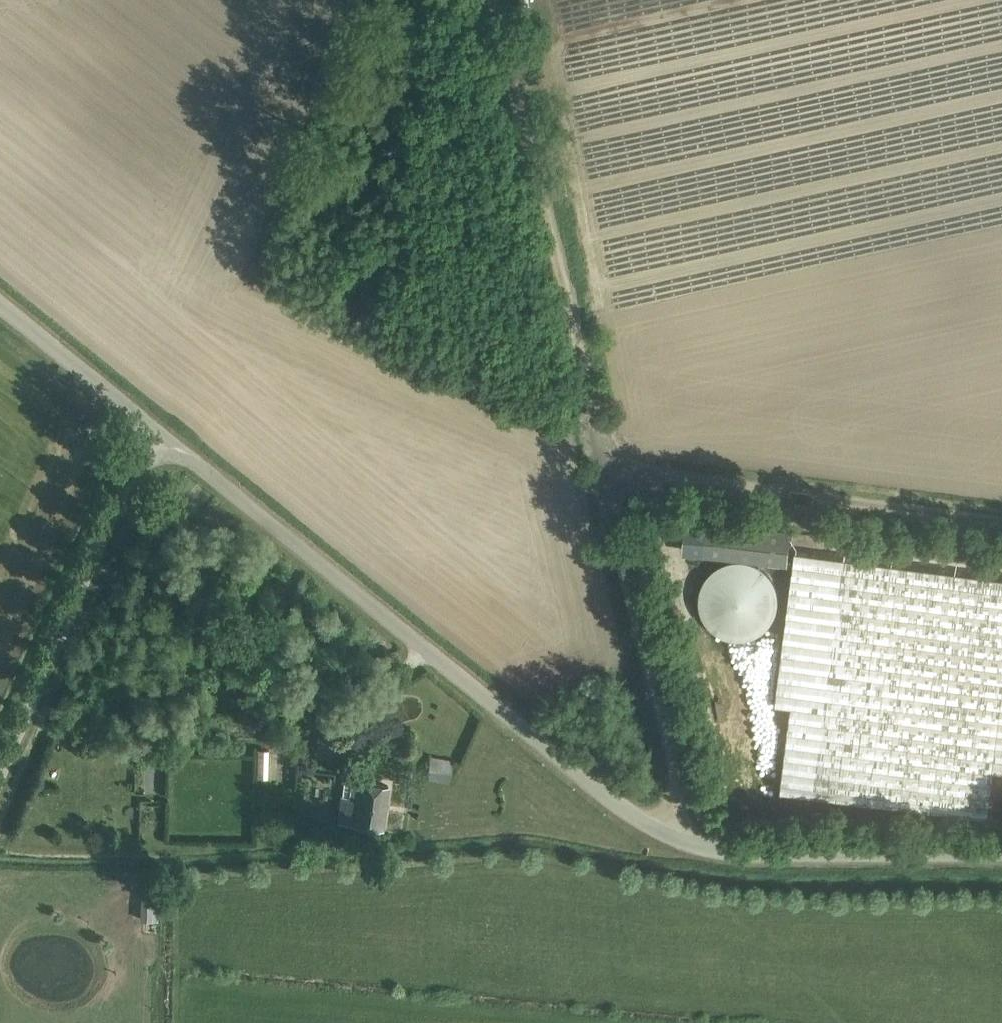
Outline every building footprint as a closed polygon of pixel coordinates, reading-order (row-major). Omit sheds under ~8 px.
[(794,705),(785,791),(914,804),(917,774),(921,774),(922,760),(884,756),(905,565),(795,553),(779,703),(794,705)] [(699,600),(699,603),(700,606),(700,610),(702,613),(703,616),(704,619),(706,622),(708,625),(711,628),(713,630),(716,632),(719,634),(722,636),(725,637),(729,638),(732,639),(735,639),(739,639),(742,639),(746,639),(749,638),(753,637),(756,636),(759,634),(762,632),(765,630),(767,628),(769,625),(772,622),(773,619),(775,616),(776,613),(777,610),(778,606),(779,603),(779,600),(779,596),(778,593),(777,589),(776,586),(775,583),(773,580),(772,577),(769,574),(767,571),(765,569),(762,567),(759,565),(756,564),(753,562),(750,561),(747,561),(744,560),(741,560),(737,560),(734,560),(731,561),(727,561),(724,563),(721,564),(718,566),(715,567),(713,570),(710,572),(708,574),(706,577),(704,580),(703,583),(701,586),(700,589),(700,593),(699,596),(699,600)] [(257,778),(268,778),(268,749),(257,749),(257,778)] [(427,779),(450,783),(453,761),(430,758),(427,779)] [(382,826),(385,805),(387,785),(346,779),(340,819),(367,824),(367,825),(369,826),(369,824),(382,826)]
